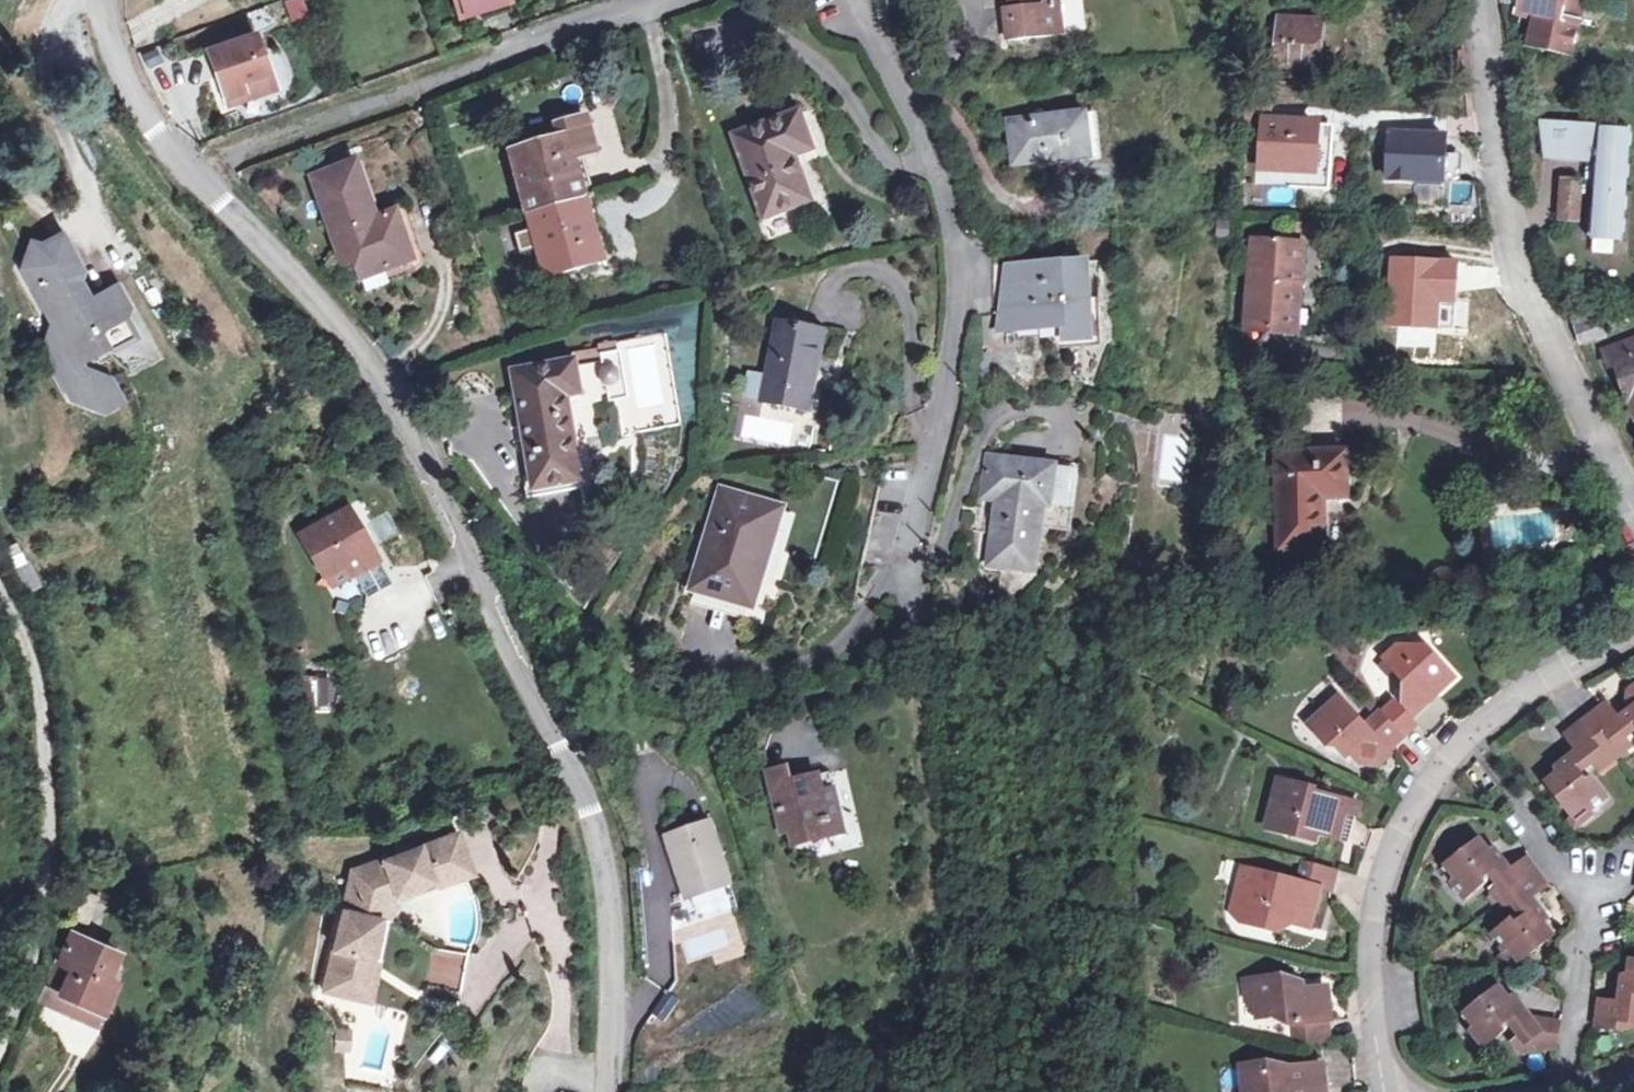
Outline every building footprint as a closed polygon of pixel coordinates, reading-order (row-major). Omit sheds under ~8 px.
[(282,2),(290,24),(310,17),(304,0),(290,0),(282,2)] [(504,0),(455,0),(459,15),(504,0)] [(1056,4),(1038,6),(1038,0),(1006,0),(1007,9),(1003,9),(1006,39),(1059,34),(1056,4)] [(1518,10),(1548,17),(1534,26),(1531,40),(1571,49),(1581,1),(1575,0),(1520,0),(1518,10)] [(1274,63),(1312,66),(1315,29),(1276,26),(1274,63)] [(251,54),(258,51),(252,33),(205,50),(225,105),(272,89),(265,69),(257,71),(251,54)] [(789,143),(808,136),(799,112),(734,135),(764,215),(809,200),(794,158),(789,143)] [(1091,156),(1086,114),(1008,122),(1012,163),(1091,156)] [(567,120),(578,160),(601,153),(592,120),(578,124),(576,118),(567,120)] [(512,152),(530,216),(584,201),(573,161),(578,160),(567,120),(557,123),(561,138),(512,152)] [(1288,186),(1326,190),(1330,144),(1311,144),(1313,124),(1262,121),(1259,168),(1289,170),(1288,186)] [(1581,155),(1582,139),(1583,127),(1537,123),(1545,153),(1581,155)] [(1597,140),(1582,139),(1581,155),(1581,161),(1592,162),(1586,235),(1621,238),(1625,191),(1616,190),(1617,181),(1625,181),(1630,129),(1598,127),(1597,140)] [(1443,137),(1388,134),(1385,178),(1416,180),(1415,185),(1440,187),(1443,137)] [(814,152),(808,136),(789,143),(794,158),(814,152)] [(342,264),(354,260),(364,289),(387,281),(384,271),(414,260),(398,212),(378,219),(357,162),(312,177),(342,264)] [(1577,220),(1580,182),(1563,180),(1560,218),(1577,220)] [(584,201),(530,216),(546,277),(609,261),(602,238),(594,240),(584,201)] [(51,327),(42,359),(65,400),(103,417),(128,402),(116,383),(83,371),(80,366),(102,353),(106,357),(140,338),(129,319),(131,308),(118,286),(91,301),(80,282),(83,273),(64,233),(40,245),(32,242),(21,273),(51,327)] [(1247,329),(1291,333),(1298,245),(1254,241),(1247,329)] [(1090,340),(1085,262),(1007,268),(999,331),(1065,328),(1066,342),(1090,340)] [(1568,315),(1581,344),(1607,335),(1601,319),(1589,323),(1587,316),(1568,315)] [(824,333),(776,323),(761,401),(809,410),(824,333)] [(1603,350),(1610,367),(1620,364),(1633,404),(1633,339),(1603,350)] [(582,395),(576,362),(513,373),(534,489),(581,482),(567,396),(582,395)] [(1348,496),(1346,452),(1278,453),(1280,550),(1325,549),(1323,497),(1348,496)] [(1048,506),(1054,465),(987,456),(982,496),(995,498),(987,565),(1033,571),(1041,504),(1048,506)] [(722,493),(694,589),(752,606),(781,510),(722,493)] [(380,607),(386,617),(405,606),(381,564),(342,586),(361,618),(380,607)] [(405,606),(386,617),(397,635),(416,625),(405,606)] [(1454,680),(1428,650),(1399,648),(1385,660),(1407,684),(1405,707),(1413,716),(1454,680)] [(302,710),(329,710),(329,676),(302,676),(302,710)] [(1340,700),(1321,716),(1320,738),(1327,747),(1336,741),(1357,766),(1377,768),(1389,757),(1340,700)] [(1602,772),(1616,760),(1633,748),(1626,739),(1622,735),(1628,730),(1621,720),(1608,704),(1603,708),(1570,734),(1567,736),(1580,752),(1587,762),(1591,759),(1595,763),(1602,772)] [(1382,716),(1405,741),(1417,730),(1396,705),(1382,716)] [(1621,720),(1628,730),(1622,735),(1626,739),(1633,733),(1633,710),(1621,720)] [(1370,726),(1393,751),(1405,741),(1382,716),(1370,726)] [(1587,762),(1580,752),(1564,765),(1572,773),(1577,770),(1581,775),(1595,763),(1591,759),(1587,762)] [(1547,785),(1573,817),(1586,807),(1591,812),(1607,798),(1588,774),(1584,777),(1581,775),(1577,770),(1572,773),(1564,765),(1558,770),(1561,774),(1547,785)] [(792,788),(791,782),(788,769),(769,774),(783,832),(790,830),(804,827),(808,842),(830,837),(827,822),(841,819),(830,774),(807,778),(808,785),(792,788)] [(807,778),(791,782),(792,788),(808,785),(807,778)] [(1280,780),(1266,824),(1286,829),(1284,836),(1314,844),(1316,838),(1337,843),(1345,815),(1348,803),(1314,793),(1314,790),(1280,780)] [(1345,815),(1355,818),(1358,806),(1348,803),(1345,815)] [(1586,807),(1573,817),(1569,821),(1575,830),(1593,816),(1591,812),(1586,807)] [(1347,845),(1355,818),(1345,815),(1337,843),(1347,845)] [(845,833),(841,819),(827,822),(830,837),(845,833)] [(727,885),(706,823),(689,829),(662,838),(683,900),(727,885)] [(1286,829),(1266,824),(1265,831),(1284,836),(1286,829)] [(793,845),(808,842),(804,827),(790,830),(793,845)] [(456,870),(389,895),(361,887),(357,906),(378,911),(375,916),(375,918),(362,983),(324,973),(318,992),(365,1003),(382,921),(392,902),(458,876),(466,874),(451,832),(443,834),(456,870)] [(389,895),(456,870),(443,834),(346,871),(324,973),(362,983),(375,918),(375,916),(378,911),(357,906),(361,887),(389,895)] [(1459,881),(1453,886),(1466,901),(1491,881),(1488,876),(1491,874),(1496,870),(1492,866),(1501,859),(1495,851),(1491,855),(1481,842),(1447,868),(1459,881)] [(1503,880),(1512,873),(1501,859),(1492,866),(1496,870),(1491,874),(1501,887),(1506,884),(1503,880)] [(1449,889),(1453,886),(1459,881),(1447,868),(1442,861),(1433,868),(1449,889)] [(1527,861),(1512,873),(1503,880),(1506,884),(1501,887),(1491,895),(1506,913),(1514,906),(1519,902),(1524,907),(1532,900),(1548,888),(1527,861)] [(1320,892),(1329,894),(1335,873),(1303,864),(1297,887),(1246,872),(1239,897),(1244,898),(1237,922),(1280,934),(1284,923),(1309,930),(1320,892)] [(1514,906),(1525,919),(1530,916),(1534,920),(1543,913),(1532,900),(1524,907),(1519,902),(1514,906)] [(1068,930),(1078,930),(1077,905),(1067,905),(1068,930)] [(1548,921),(1543,913),(1534,920),(1530,916),(1525,919),(1523,921),(1519,916),(1493,937),(1506,953),(1510,950),(1521,964),(1554,937),(1544,924),(1548,921)] [(58,959),(53,957),(43,979),(73,992),(69,1002),(83,1007),(88,998),(108,1005),(118,983),(107,978),(118,951),(69,931),(58,959)] [(1525,967),(1521,964),(1510,950),(1506,953),(1502,957),(1515,975),(1516,975),(1525,967)] [(1632,962),(1630,980),(1623,980),(1624,986),(1633,987),(1633,962),(1632,962)] [(1295,1028),(1297,1048),(1330,1044),(1327,1024),(1331,1024),(1327,991),(1303,994),(1302,988),(1285,990),(1284,981),(1248,985),(1250,1005),(1259,1004),(1261,1021),(1289,1018),(1291,1029),(1295,1028)] [(1620,1005),(1631,1006),(1630,1013),(1633,1013),(1633,995),(1633,988),(1633,987),(1624,986),(1622,986),(1620,1005)] [(1507,1026),(1515,1019),(1510,1014),(1520,1006),(1514,999),(1510,1002),(1499,989),(1466,1015),(1478,1029),(1473,1033),(1486,1049),(1509,1030),(1510,1029),(1507,1026)] [(1599,1016),(1597,1029),(1608,1031),(1616,1004),(1601,1002),(1599,1016)] [(1620,1005),(1616,1004),(1608,1031),(1625,1033),(1633,1029),(1633,1013),(1630,1013),(1631,1006),(1620,1005)] [(1532,1021),(1520,1006),(1510,1014),(1515,1019),(1507,1026),(1510,1029),(1509,1030),(1517,1039),(1525,1033),(1522,1029),(1532,1021)] [(1470,1036),(1473,1033),(1478,1029),(1466,1015),(1462,1010),(1454,1017),(1470,1036)] [(1523,1056),(1559,1052),(1562,1025),(1538,1028),(1532,1021),(1522,1029),(1525,1033),(1517,1039),(1512,1044),(1521,1055),(1523,1056)] [(1324,1068),(1271,1073),(1270,1068),(1243,1071),(1245,1091),(1326,1091),(1324,1068)]
